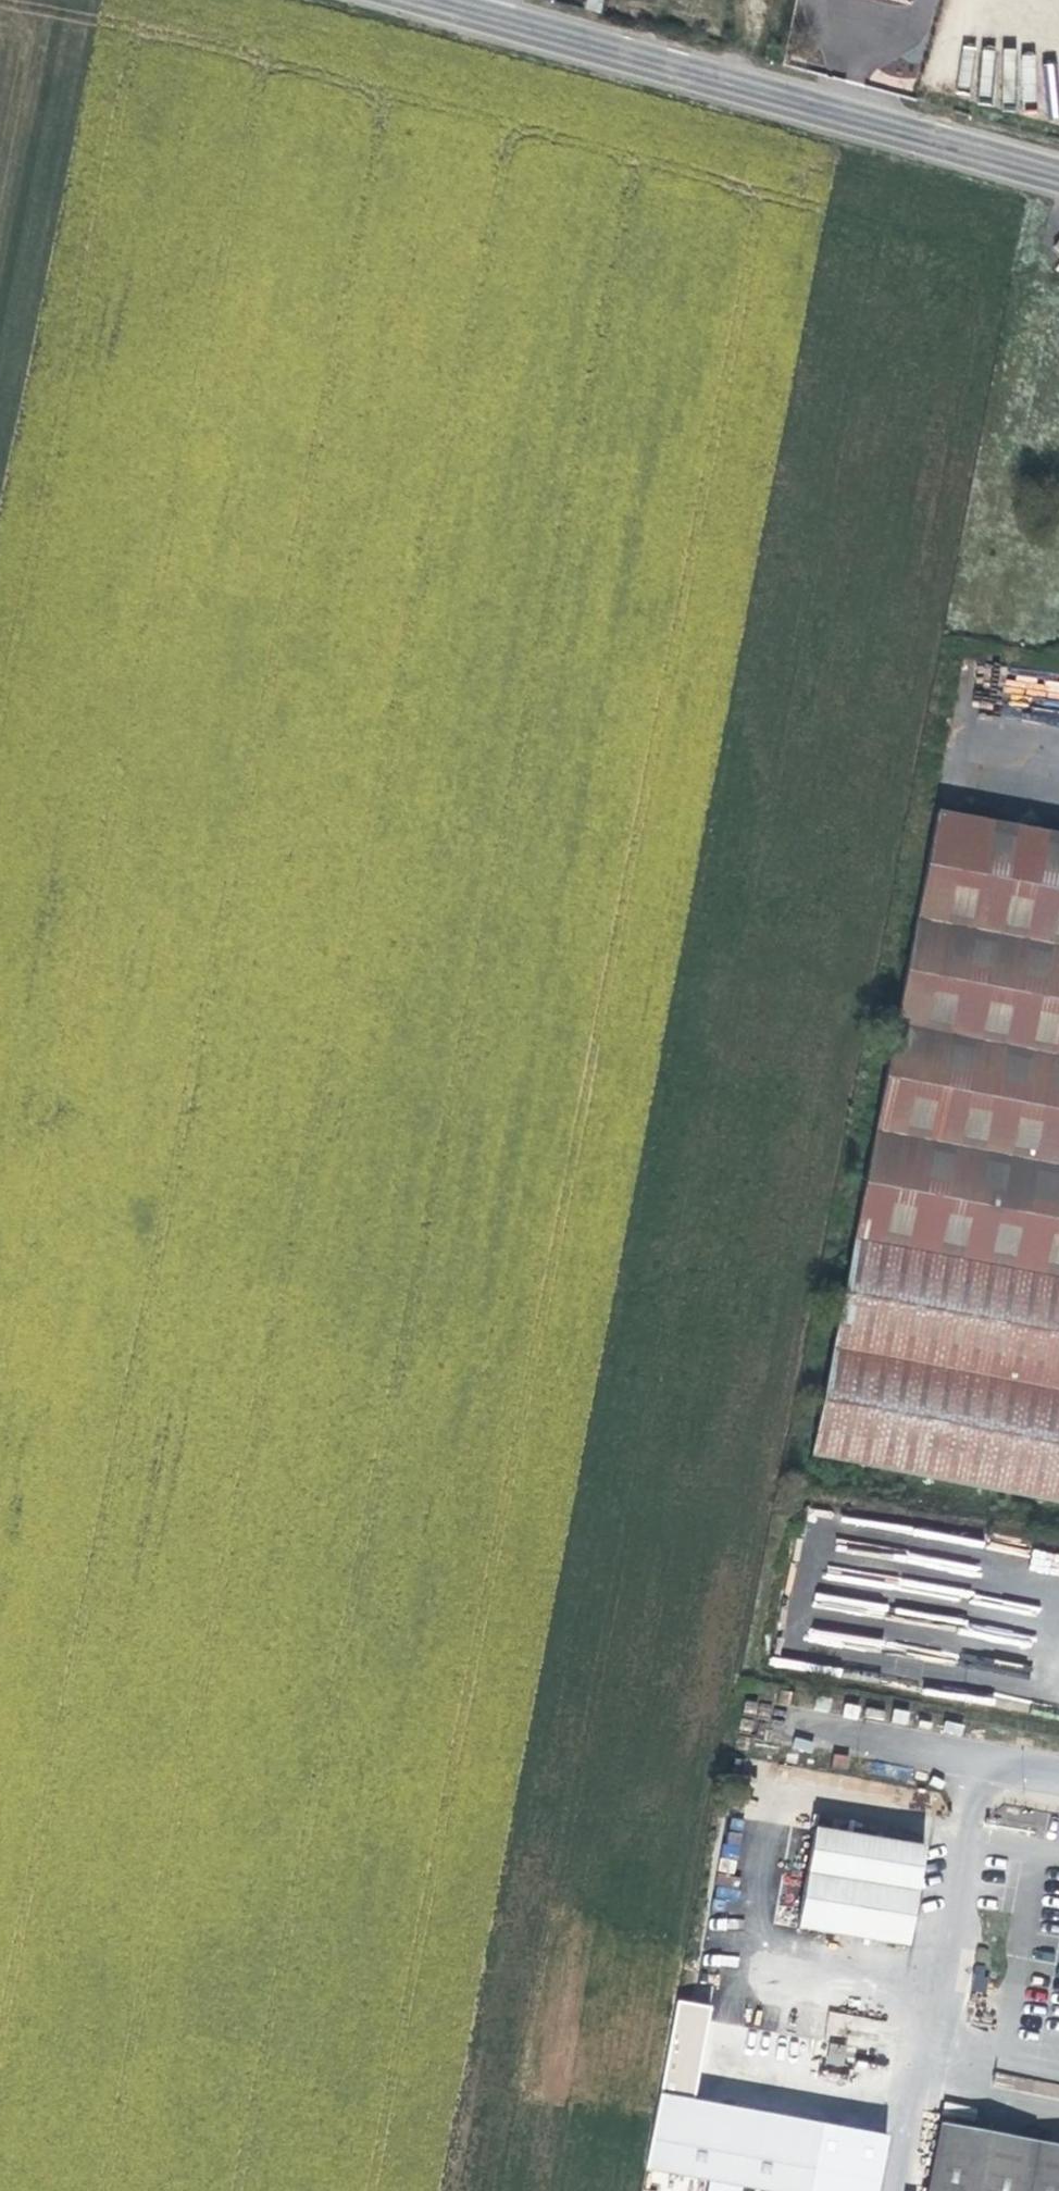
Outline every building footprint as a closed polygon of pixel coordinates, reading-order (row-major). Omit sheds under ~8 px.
[(937,810),(864,1199),(813,1457),(1058,1503),(1058,835),(937,810)] [(801,1927),(835,1935),(909,1952),(925,1869),(929,1851),(819,1829),(801,1927)] [(643,2171),(750,2190),(876,2190),(885,2139),(657,2097),(643,2171)] [(930,2190),(1058,2190),(1058,2142),(944,2119),(930,2190)]
